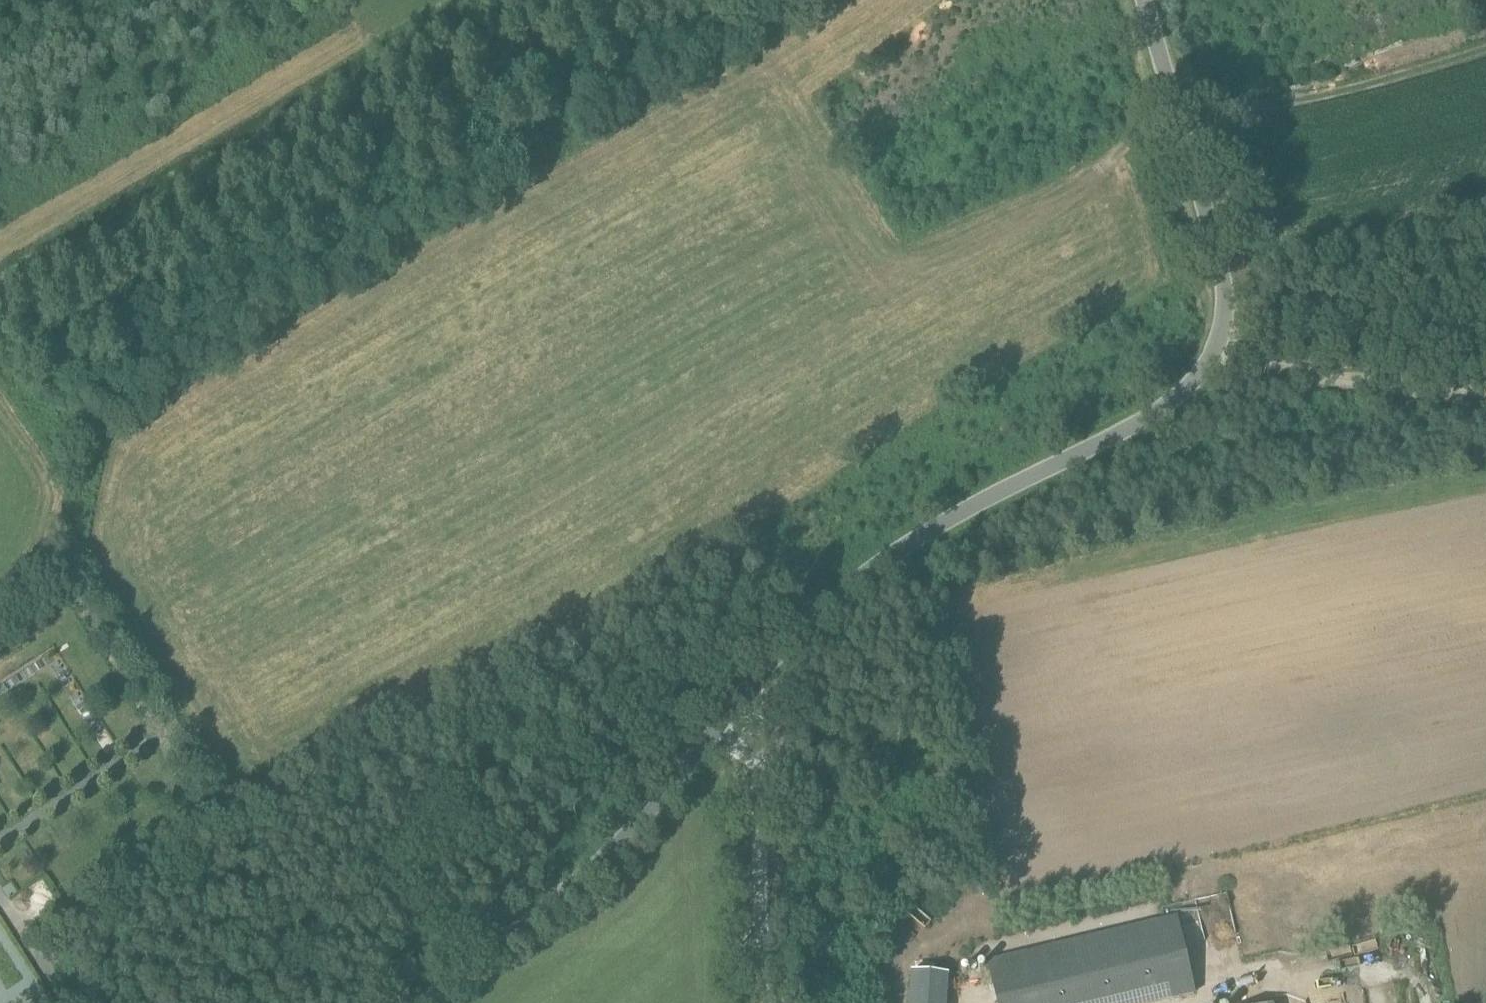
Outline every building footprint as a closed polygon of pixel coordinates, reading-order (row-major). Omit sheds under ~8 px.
[(999,1002),(1155,1002),(1195,994),(1177,921),(990,966),(999,1002)] [(950,975),(914,972),(912,1002),(948,1002),(950,975)]
